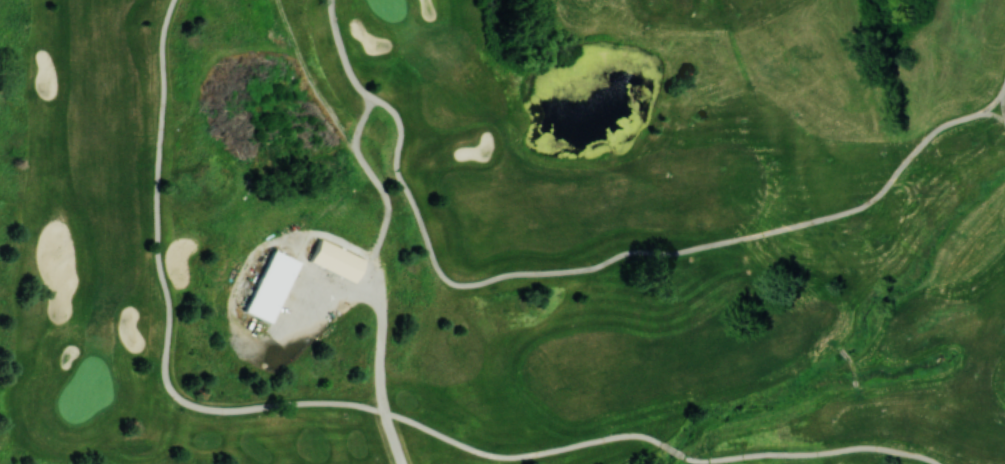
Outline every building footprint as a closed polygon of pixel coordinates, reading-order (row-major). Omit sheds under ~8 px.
[(364,259),(319,239),(309,261),(354,281),(364,259)] [(297,260),(271,249),(245,311),(271,322),(297,260)]
